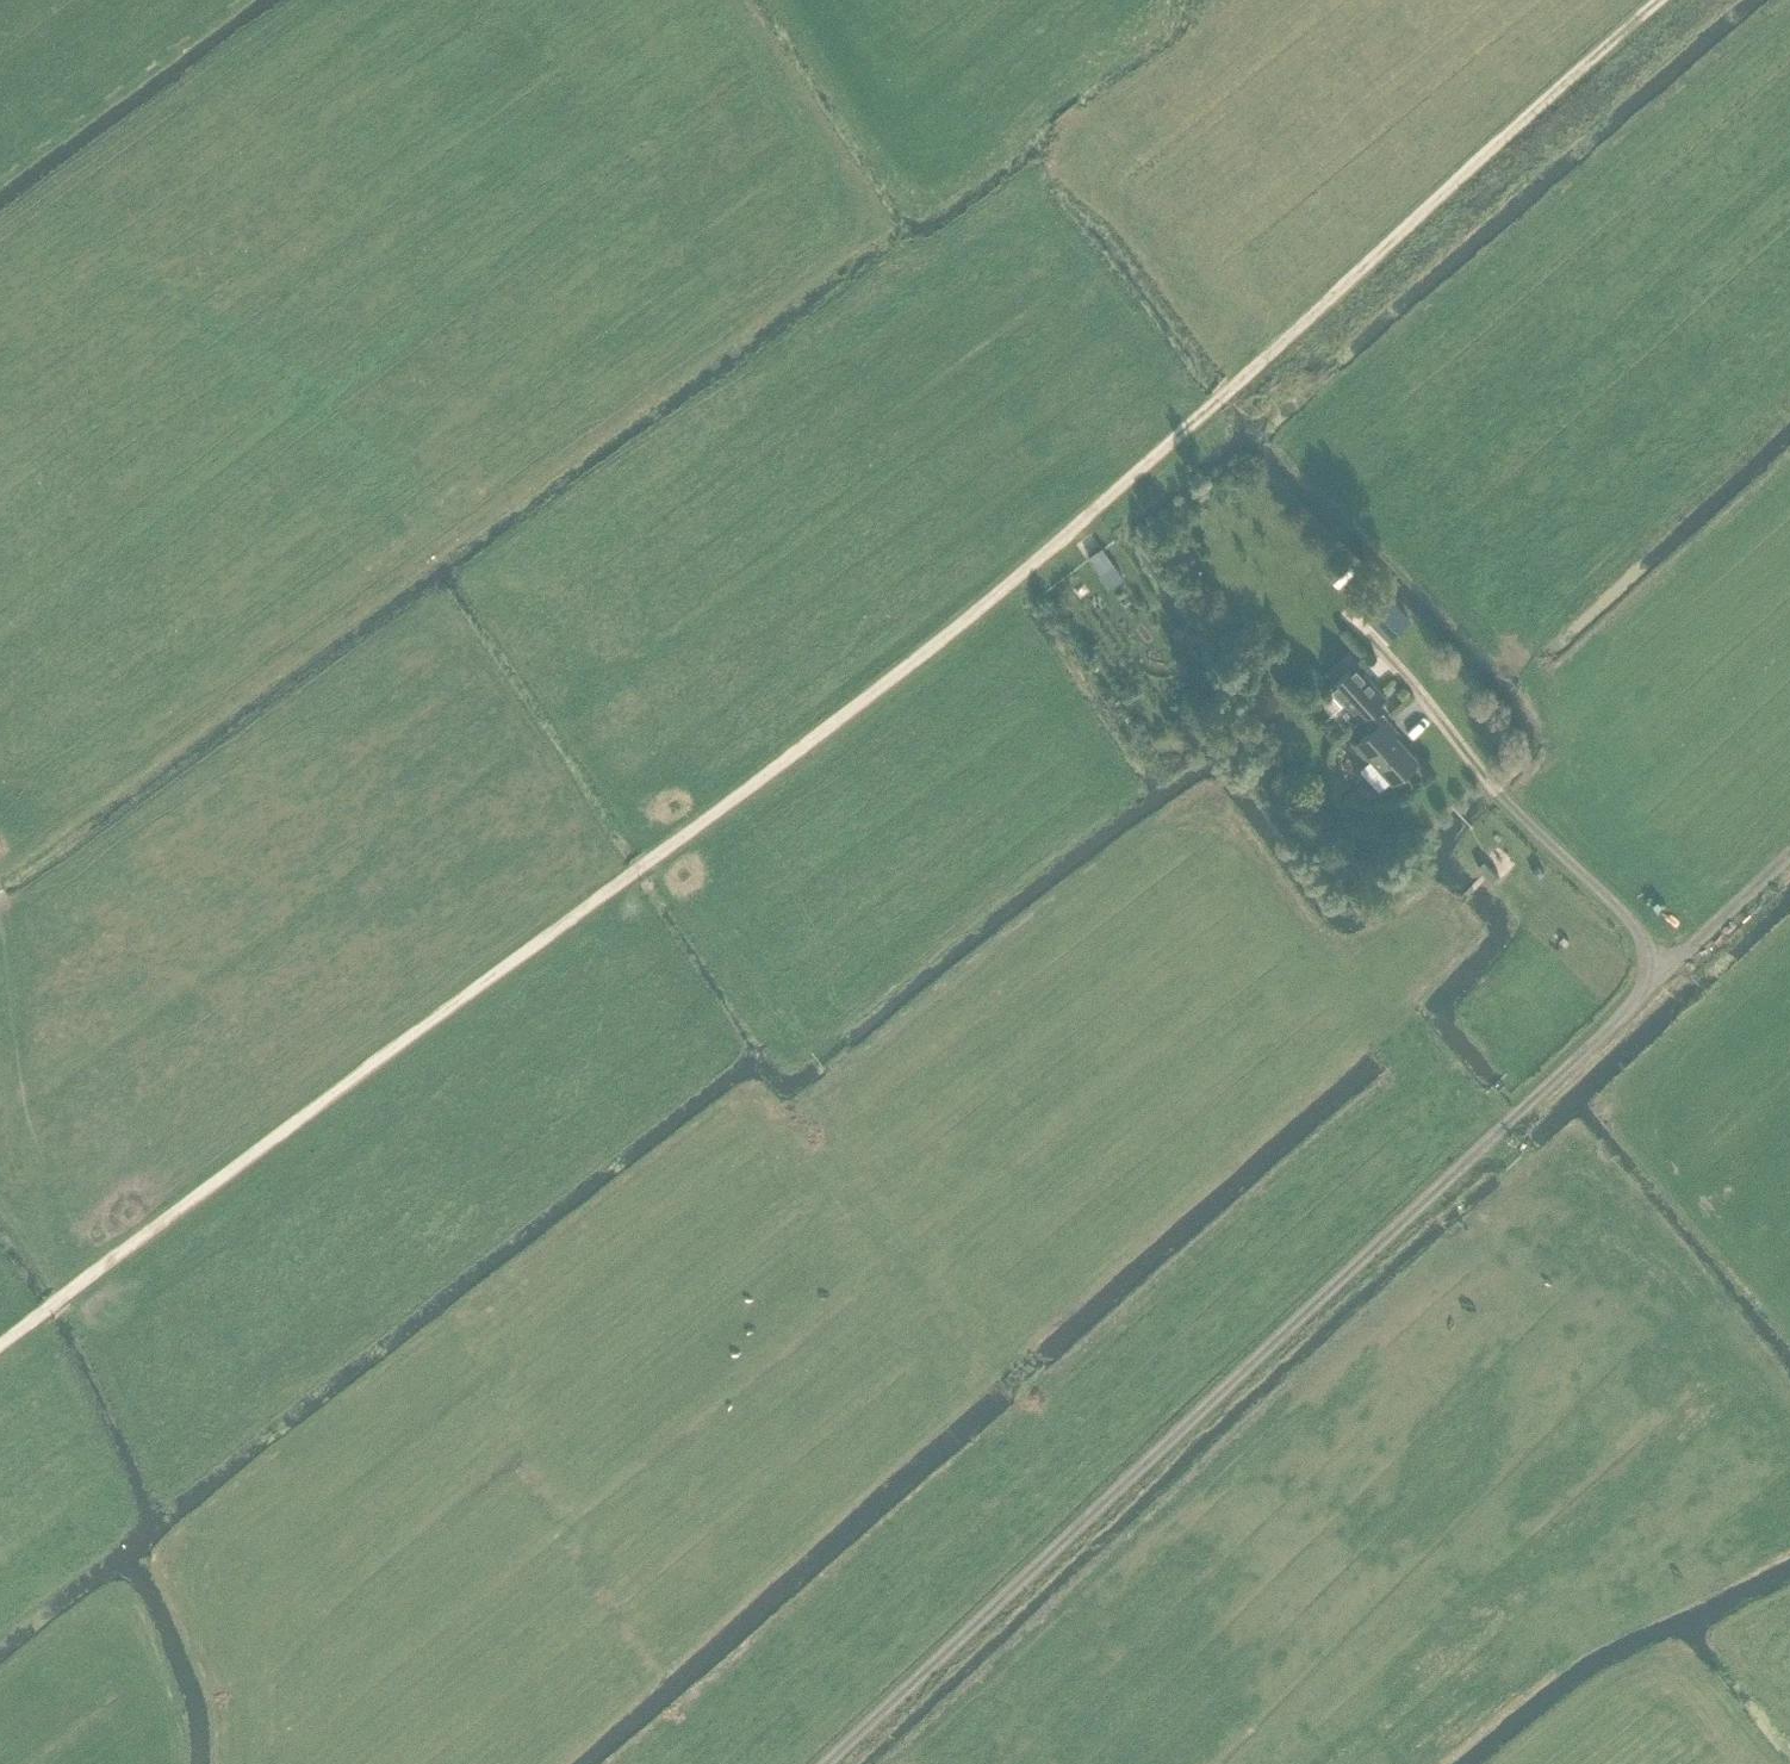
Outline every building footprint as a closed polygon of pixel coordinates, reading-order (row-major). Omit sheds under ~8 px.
[(1103,549),(1089,558),(1099,574),(1113,565),(1103,549)] [(1391,638),(1410,619),(1380,588),(1361,606),(1391,638)] [(1360,657),(1358,659),(1350,650),(1327,670),(1335,679),(1329,684),(1371,730),(1355,745),(1368,759),(1371,757),(1393,781),(1417,760),(1395,736),(1398,733),(1385,719),(1381,721),(1372,711),(1388,697),(1365,671),(1369,667),(1360,657)]
